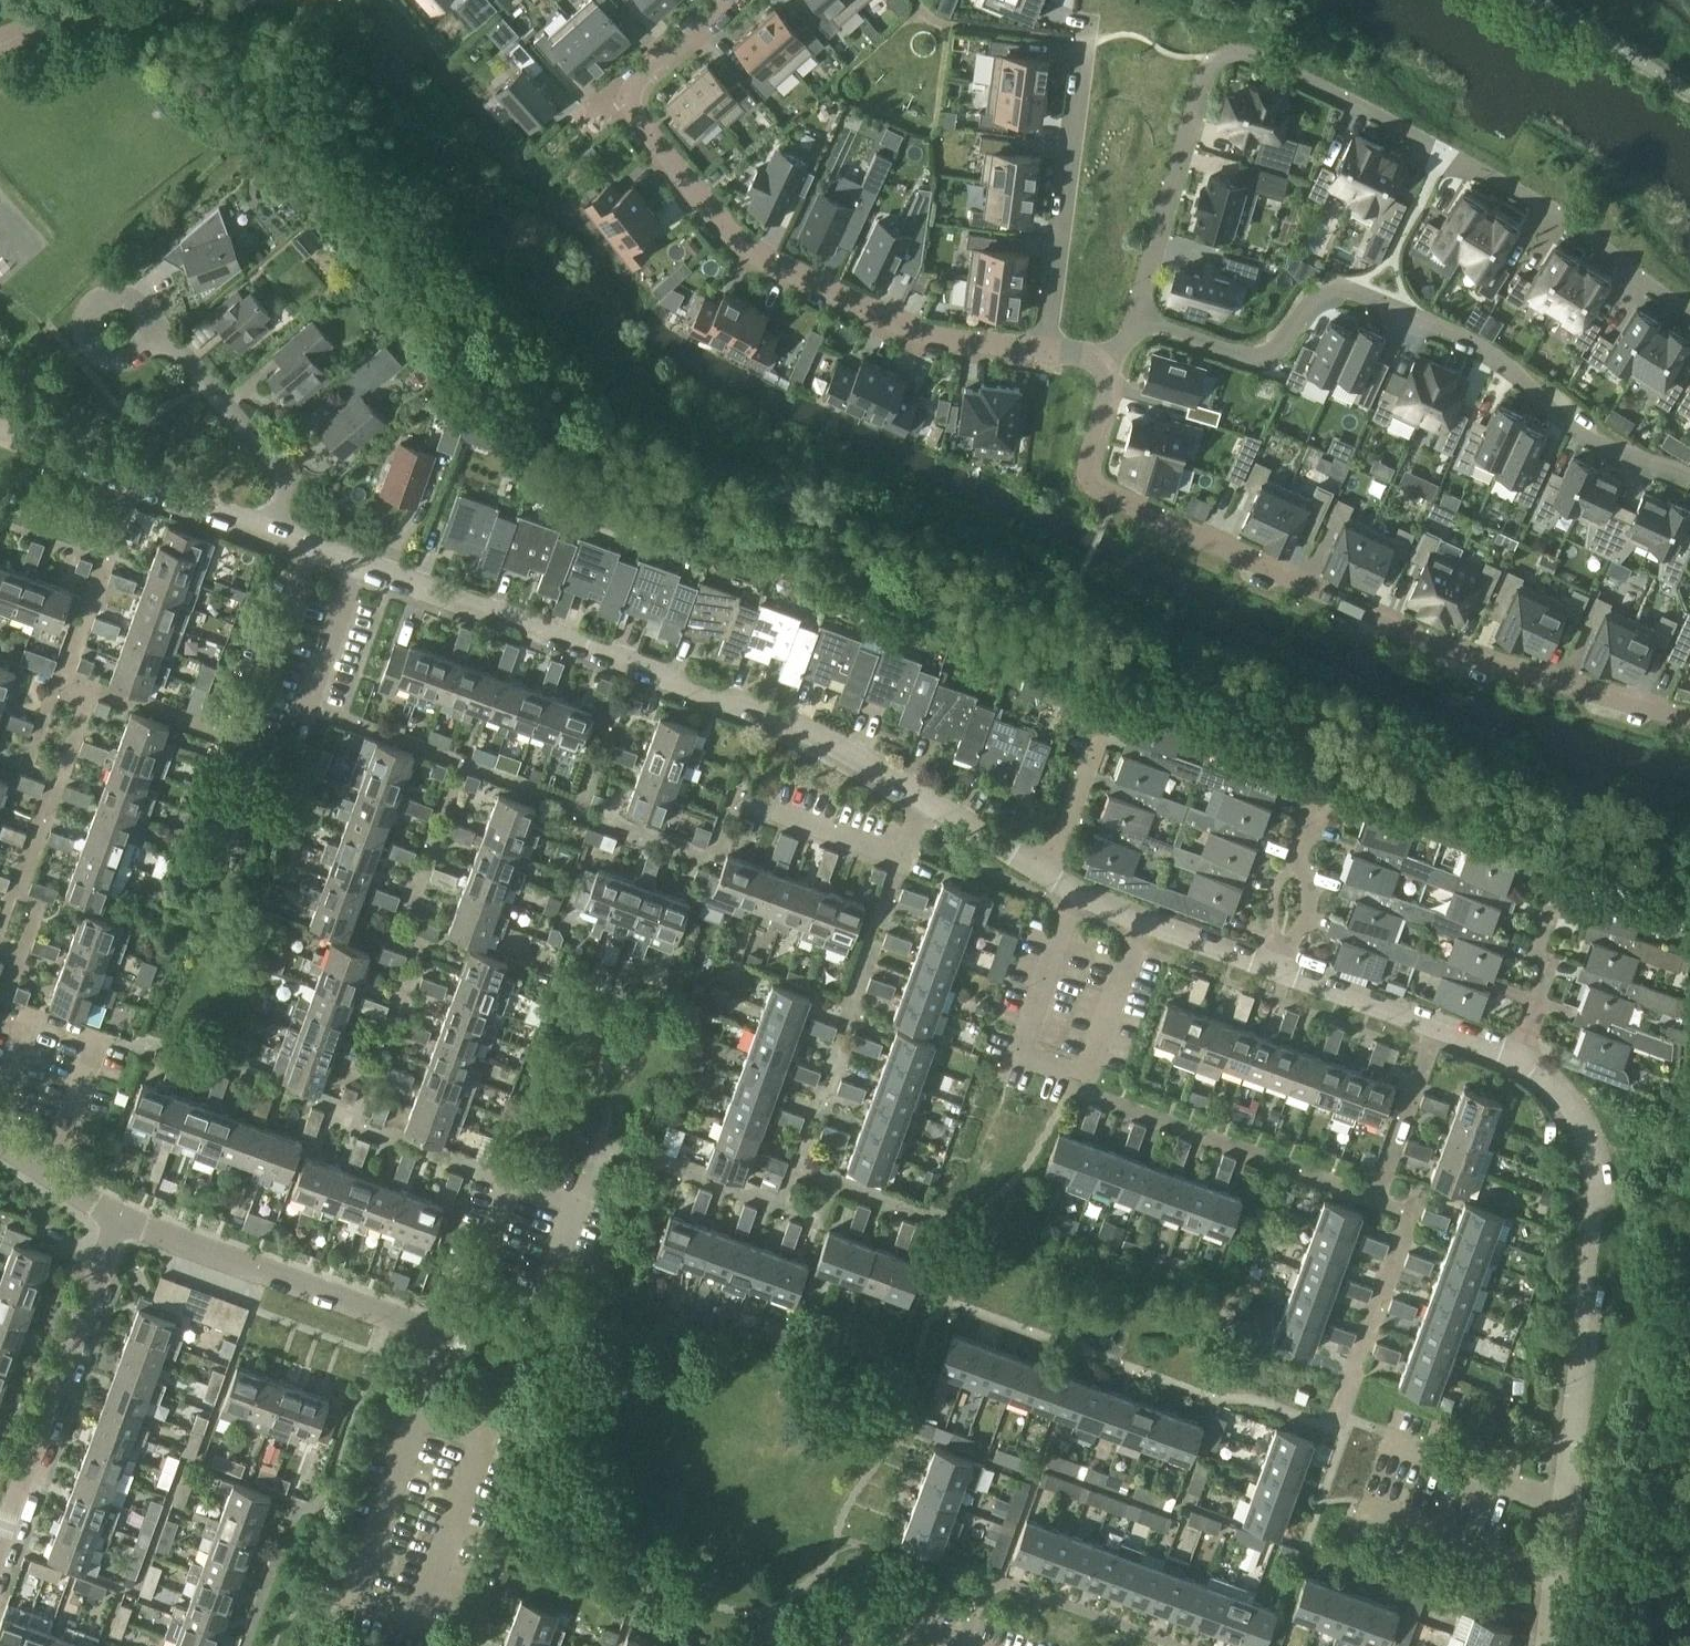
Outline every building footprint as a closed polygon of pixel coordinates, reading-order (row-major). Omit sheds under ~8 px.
[(433,8),(435,7),(443,0),(425,0),(433,8)] [(488,17),(498,8),(494,3),(491,0),(472,0),(488,17)] [(494,3),(498,8),(503,13),(514,3),(511,0),(498,0),(494,3)] [(570,16),(607,57),(629,38),(608,14),(618,5),(614,0),(588,0),(570,16)] [(658,14),(674,0),(645,0),(658,14)] [(822,7),(813,15),(830,35),(840,27),(838,25),(858,8),(853,2),(852,0),(816,0),(822,7)] [(1004,6),(1004,7),(1033,19),(1041,0),(988,0),(1004,6)] [(951,14),(954,7),(941,2),(938,9),(951,14)] [(775,7),(755,25),(794,68),(813,51),(815,52),(825,43),(807,23),(797,32),(775,7)] [(544,31),(534,40),(553,62),(564,53),(585,77),(607,57),(570,16),(548,35),(544,31)] [(736,43),(758,68),(748,76),(766,96),(776,87),(775,86),(794,68),(755,25),(736,43)] [(994,53),(990,82),(998,84),(1046,90),(1050,60),(1018,56),(1019,43),(993,40),(991,52),(994,53)] [(519,41),(507,51),(522,68),(497,90),(510,104),(508,106),(517,115),(519,114),(530,126),(555,104),(532,77),(543,67),(519,41)] [(707,64),(687,82),(721,119),(726,125),(745,107),(747,109),(757,101),(739,81),(729,89),(707,64)] [(687,82),(667,99),(679,113),(670,121),(691,145),(701,137),(721,119),(687,82)] [(983,112),(982,125),(1008,128),(1010,115),(1042,120),(1046,90),(998,84),(990,82),(986,112),(983,112)] [(1236,129),(1234,135),(1266,144),(1261,161),(1289,169),(1298,139),(1278,134),(1285,111),(1279,109),(1282,99),(1252,90),(1249,101),(1230,95),(1221,125),(1236,129)] [(1350,205),(1351,205),(1380,146),(1359,135),(1358,138),(1354,136),(1336,172),(1323,165),(1310,193),(1323,200),(1330,186),(1354,197),(1350,205)] [(981,136),(980,150),(985,150),(981,180),(1036,187),(1040,157),(1008,153),(1010,140),(981,136)] [(584,169),(601,154),(593,145),(576,160),(584,169)] [(1381,146),(1380,146),(1351,205),(1375,217),(1371,227),(1389,236),(1405,204),(1387,195),(1404,160),(1379,148),(1381,146)] [(793,189),(805,195),(815,173),(803,167),(806,161),(778,148),(768,170),(760,166),(749,189),(757,193),(751,205),(779,219),(793,189)] [(821,191),(800,234),(824,245),(831,229),(840,233),(845,223),(859,230),(893,160),(876,152),(861,183),(843,175),(832,197),(821,191)] [(1290,176),(1241,161),(1235,182),(1211,175),(1207,189),(1202,188),(1196,211),(1200,212),(1196,226),(1230,236),(1241,200),(1253,203),(1257,191),(1283,198),(1290,176)] [(981,180),(981,181),(989,182),(985,210),(972,208),(970,222),(999,226),(1001,212),(1033,216),(1036,187),(981,180)] [(251,181),(250,194),(262,194),(263,181),(251,181)] [(616,188),(612,182),(586,202),(609,232),(647,203),(637,190),(633,185),(627,190),(621,194),(616,188)] [(1428,252),(1433,243),(1460,260),(1488,215),(1483,211),(1485,207),(1463,194),(1441,229),(1428,221),(1415,244),(1428,252)] [(657,216),(647,203),(609,232),(633,262),(635,261),(659,242),(654,237),(649,230),(655,226),(661,221),(657,216)] [(202,298),(241,264),(220,206),(181,240),(192,252),(187,256),(202,298)] [(1493,218),(1488,215),(1460,260),(1487,277),(1479,289),(1492,297),(1508,271),(1496,263),(1518,228),(1496,214),(1493,218)] [(880,220),(858,267),(890,282),(903,255),(924,264),(930,219),(907,215),(900,230),(880,220)] [(972,246),(968,276),(976,277),(1023,283),(1027,254),(995,249),(997,237),(971,233),(969,246),(972,246)] [(1551,313),(1552,313),(1580,268),(1574,265),(1577,261),(1555,247),(1533,283),(1520,275),(1506,297),(1519,305),(1525,297),(1551,313)] [(1169,300),(1186,305),(1184,310),(1203,316),(1205,311),(1222,316),(1233,277),(1254,283),(1259,264),(1224,253),(1219,271),(1206,267),(1204,276),(1179,269),(1169,300)] [(678,282),(693,269),(685,260),(670,273),(678,282)] [(1585,271),(1580,268),(1552,313),(1578,330),(1573,339),(1586,347),(1600,324),(1587,317),(1609,281),(1588,268),(1585,271)] [(916,274),(910,287),(924,293),(932,275),(918,270),(916,274)] [(655,286),(652,289),(661,298),(659,300),(677,309),(685,293),(673,287),(678,282),(670,273),(655,286)] [(968,276),(964,306),(972,307),(1020,313),(1023,283),(976,277),(968,276)] [(732,294),(727,291),(723,298),(719,304),(712,300),(706,297),(693,323),(691,326),(724,344),(747,301),(732,294)] [(243,299),(237,292),(211,314),(241,349),(267,327),(261,319),(268,313),(250,293),(243,299)] [(761,309),(747,301),(724,344),(763,364),(765,360),(778,335),(767,329),(760,326),(763,319),(766,312),(761,309)] [(1607,358),(1633,374),(1662,329),(1656,326),(1659,322),(1637,308),(1615,343),(1602,336),(1588,358),(1601,366),(1607,358)] [(1307,374),(1332,386),(1359,326),(1358,325),(1354,332),(1330,321),(1317,350),(1304,344),(1287,381),(1301,388),(1307,374)] [(279,350),(288,360),(270,376),(295,405),(327,377),(313,360),(331,344),(312,322),(279,350)] [(1382,377),(1368,371),(1384,337),(1359,326),(1332,386),(1336,379),(1359,390),(1355,399),(1369,405),(1382,377)] [(813,358),(825,334),(813,328),(801,352),(813,358)] [(1662,329),(1633,374),(1660,391),(1655,400),(1668,408),(1682,385),(1669,378),(1689,344),(1689,341),(1670,329),(1667,332),(1662,329)] [(401,364),(385,345),(354,371),(371,390),(401,364)] [(792,372),(790,376),(802,382),(804,377),(813,358),(801,352),(792,372)] [(1205,368),(1154,353),(1144,388),(1190,402),(1187,415),(1217,424),(1221,410),(1195,402),(1205,368)] [(870,359),(870,360),(864,357),(861,364),(858,371),(850,367),(839,362),(827,387),(825,392),(865,410),(885,367),(870,359)] [(1392,413),(1417,424),(1443,366),(1431,361),(1430,364),(1417,358),(1400,394),(1386,388),(1374,416),(1387,423),(1392,413)] [(1455,371),(1443,366),(1417,424),(1418,425),(1420,420),(1442,430),(1435,445),(1451,452),(1467,415),(1454,409),(1467,381),(1453,375),(1455,371)] [(900,374),(885,367),(865,410),(904,428),(905,425),(917,431),(920,426),(927,411),(914,405),(918,399),(907,393),(907,394),(899,390),(902,383),(905,376),(900,374)] [(964,386),(959,428),(974,430),(973,440),(1016,446),(1024,386),(981,380),(980,388),(964,386)] [(1678,407),(1689,414),(1689,387),(1678,407)] [(321,428),(344,455),(384,421),(360,394),(321,428)] [(951,404),(952,399),(940,397),(936,418),(947,421),(948,417),(951,404)] [(951,404),(948,417),(957,418),(959,405),(951,404)] [(1505,475),(1532,416),(1505,404),(1490,440),(1476,434),(1465,459),(1480,466),(1484,457),(1506,467),(1503,475),(1505,475)] [(464,427),(460,438),(470,441),(477,423),(468,415),(464,427)] [(1535,417),(1532,416),(1505,475),(1530,486),(1525,496),(1538,502),(1548,480),(1550,481),(1552,478),(1540,471),(1555,435),(1532,425),(1535,417)] [(1134,420),(1126,446),(1181,463),(1182,461),(1179,460),(1186,435),(1198,439),(1201,426),(1176,419),(1172,431),(1134,420)] [(460,438),(464,427),(446,420),(436,447),(454,454),(460,438)] [(1673,452),(1689,461),(1689,459),(1689,445),(1681,439),(1673,452)] [(401,443),(383,492),(417,504),(435,455),(401,443)] [(1181,463),(1126,446),(1125,447),(1128,448),(1120,473),(1164,486),(1162,494),(1173,499),(1176,488),(1174,487),(1181,463)] [(1237,455),(1229,472),(1242,479),(1250,461),(1237,455)] [(1575,514),(1576,514),(1597,468),(1573,457),(1560,485),(1550,481),(1548,480),(1538,502),(1531,518),(1548,526),(1565,506),(1576,511),(1575,514)] [(1264,539),(1265,539),(1288,488),(1265,478),(1270,467),(1256,461),(1245,485),(1259,491),(1243,527),(1265,537),(1264,539)] [(1585,545),(1602,553),(1620,515),(1607,510),(1620,481),(1597,471),(1598,469),(1597,468),(1576,514),(1589,520),(1585,545)] [(1426,479),(1421,492),(1432,497),(1438,484),(1426,479)] [(1311,499),(1288,488),(1265,539),(1290,551),(1307,513),(1320,519),(1333,491),(1318,484),(1311,499)] [(500,564),(515,521),(495,513),(498,507),(457,492),(438,542),(465,551),(468,542),(483,548),(477,566),(496,573),(500,564)] [(1632,521),(1620,515),(1602,553),(1619,561),(1636,542),(1649,547),(1670,501),(1669,501),(1668,503),(1645,493),(1632,521)] [(1324,567),(1348,577),(1371,527),(1348,516),(1353,505),(1339,499),(1328,523),(1341,529),(1324,567)] [(1434,500),(1428,513),(1440,519),(1446,506),(1434,500)] [(1681,540),(1689,520),(1689,511),(1670,501),(1649,547),(1650,548),(1651,546),(1662,551),(1659,576),(1676,584),(1689,553),(1689,545),(1681,540)] [(515,521),(500,564),(527,574),(530,565),(544,571),(538,588),(556,595),(559,586),(576,542),(557,535),(559,529),(518,514),(515,521)] [(126,534),(138,539),(142,528),(130,523),(126,534)] [(169,526),(168,531),(162,545),(159,544),(151,568),(199,586),(215,543),(169,526)] [(1395,537),(1371,527),(1348,577),(1349,578),(1350,576),(1373,586),(1389,551),(1403,557),(1414,533),(1400,526),(1395,537)] [(1421,609),(1433,615),(1457,562),(1433,551),(1440,536),(1425,529),(1412,557),(1426,563),(1409,600),(1422,606),(1421,609)] [(599,611),(617,618),(620,608),(621,607),(636,564),(617,557),(620,551),(578,536),(576,542),(559,586),(587,597),(590,588),(605,593),(599,611)] [(42,542),(30,538),(26,551),(38,555),(42,542)] [(22,563),(33,568),(38,555),(26,551),(22,563)] [(81,557),(76,570),(87,574),(92,561),(81,557)] [(630,610),(648,617),(651,608),(665,614),(658,632),(677,639),(681,630),(696,586),(677,579),(679,573),(638,558),(636,564),(621,607),(630,610)] [(1482,573),(1457,562),(1433,615),(1444,620),(1446,617),(1459,623),(1476,586),(1489,592),(1500,568),(1487,562),(1482,573)] [(11,610),(24,573),(3,566),(0,574),(0,605),(11,610)] [(143,590),(178,603),(184,589),(196,593),(199,586),(151,568),(143,590)] [(1497,633),(1521,644),(1544,593),(1521,582),(1523,577),(1509,570),(1498,595),(1512,601),(1497,633)] [(28,616),(24,628),(32,631),(49,583),(24,573),(11,610),(28,616)] [(112,573),(107,585),(119,589),(124,577),(112,573)] [(136,582),(124,577),(119,589),(131,593),(136,582)] [(696,586),(681,630),(708,640),(711,631),(726,637),(720,655),(737,661),(741,652),(757,608),(739,602),(742,596),(699,580),(696,586)] [(228,582),(224,595),(236,599),(241,587),(228,582)] [(69,602),(73,591),(49,583),(32,631),(40,634),(44,621),(60,627),(69,602)] [(1568,604),(1544,593),(1521,644),(1522,644),(1523,642),(1546,652),(1564,613),(1577,619),(1588,595),(1575,588),(1568,604)] [(178,603),(143,590),(135,612),(183,630),(186,623),(173,618),(178,603)] [(73,591),(69,602),(76,605),(80,594),(73,591)] [(1585,658),(1609,669),(1632,619),(1609,608),(1611,603),(1597,596),(1586,620),(1600,626),(1585,658)] [(759,602),(757,608),(741,652),(767,661),(770,653),(786,659),(779,677),(798,684),(802,674),(818,630),(798,623),(800,617),(759,602)] [(620,608),(617,618),(626,621),(630,610),(621,607),(620,608)] [(126,635),(163,648),(168,634),(181,638),(183,630),(135,612),(126,635)] [(1656,629),(1632,619),(1609,669),(1610,670),(1611,668),(1634,678),(1652,639),(1666,645),(1677,621),(1663,614),(1656,629)] [(95,616),(91,628),(103,633),(108,621),(95,616)] [(120,625),(108,621),(103,633),(115,637),(120,625)] [(832,676),(847,682),(841,698),(858,705),(862,695),(878,652),(860,646),(862,639),(820,624),(818,630),(802,674),(829,684),(832,676)] [(474,630),(462,625),(458,638),(470,642),(474,630)] [(1673,648),(1686,655),(1689,646),(1689,635),(1681,630),(1673,648)] [(163,648),(126,635),(118,657),(167,675),(170,667),(158,662),(163,648)] [(465,654),(470,642),(458,638),(454,650),(465,654)] [(417,702),(435,653),(399,639),(382,689),(396,695),(401,683),(414,688),(410,700),(417,702)] [(519,646),(507,642),(503,654),(515,658),(519,646)] [(878,652),(862,695),(888,705),(892,696),(907,702),(900,720),(919,726),(935,681),(938,674),(919,667),(921,661),(880,646),(879,647),(878,652)] [(443,697),(456,661),(435,653),(417,702),(424,705),(429,692),(443,697)] [(510,671),(515,658),(503,654),(498,666),(510,671)] [(6,696),(7,694),(12,696),(24,664),(0,655),(0,694),(6,696)] [(90,673),(94,661),(81,656),(77,668),(90,673)] [(110,680),(132,689),(147,694),(152,679),(165,683),(167,675),(118,657),(110,680)] [(564,662),(553,658),(548,671),(560,675),(564,662)] [(462,718),(479,669),(456,661),(443,697),(459,703),(454,715),(462,718)] [(489,714),(501,677),(479,669),(462,718),(470,721),(474,708),(489,714)] [(1026,673),(1021,688),(1045,697),(1051,682),(1052,677),(1028,669),(1026,673)] [(555,687),(560,675),(548,671),(544,683),(555,687)] [(601,676),(596,688),(596,689),(608,693),(612,680),(601,676)] [(501,677),(489,714),(504,719),(499,731),(507,734),(524,686),(501,677)] [(956,688),(935,681),(919,726),(918,730),(944,740),(947,731),(962,737),(956,755),(975,761),(992,716),(994,709),(974,701),(976,695),(956,688)] [(1676,694),(1689,697),(1689,687),(1679,684),(1676,694)] [(534,730),(546,694),(524,686),(507,734),(515,737),(520,724),(534,730)] [(8,719),(6,726),(18,730),(22,718),(10,714),(6,709),(1,708),(6,696),(0,694),(0,717),(8,719)] [(546,694),(534,730),(548,735),(543,748),(551,751),(568,702),(546,694)] [(638,715),(641,704),(629,699),(625,710),(638,715)] [(93,712),(106,716),(110,705),(97,700),(93,712)] [(585,702),(583,708),(568,702),(551,751),(559,754),(564,740),(579,746),(590,717),(598,720),(603,709),(585,702)] [(162,740),(168,726),(132,713),(123,735),(172,753),(175,745),(162,740)] [(1127,740),(1136,743),(1130,757),(1151,765),(1167,771),(1197,782),(1203,767),(1172,755),(1181,731),(1136,714),(1136,715),(1140,716),(1131,740),(1127,739),(1127,740)] [(1050,744),(1031,737),(1033,731),(992,716),(975,761),(974,764),(1002,774),(1005,765),(1020,770),(1013,789),(1031,796),(1050,744)] [(653,741),(701,758),(704,750),(692,745),(697,731),(662,717),(653,741)] [(30,734),(34,722),(22,718),(18,730),(30,734)] [(399,722),(397,728),(406,732),(408,725),(399,722)] [(152,771),(164,775),(172,753),(123,735),(119,748),(114,747),(107,749),(95,745),(90,756),(103,760),(105,754),(115,758),(151,771),(152,771)] [(82,740),(78,752),(90,756),(95,745),(82,740)] [(413,754),(376,741),(370,757),(358,753),(356,761),(405,778),(413,754)] [(701,758),(653,741),(645,763),(681,776),(686,762),(698,766),(701,758)] [(612,745),(608,757),(620,761),(624,750),(612,745)] [(633,765),(637,754),(624,750),(620,761),(633,765)] [(1243,753),(1234,778),(1203,767),(1197,782),(1228,793),(1244,799),(1250,784),(1280,795),(1280,794),(1276,792),(1285,769),(1243,753)] [(1158,795),(1167,771),(1151,765),(1130,757),(1121,754),(1121,755),(1125,757),(1117,779),(1113,778),(1112,779),(1121,783),(1116,797),(1152,810),(1183,821),(1189,806),(1158,795)] [(151,771),(115,758),(107,780),(155,798),(158,790),(146,785),(151,771)] [(348,783),(360,787),(397,800),(405,778),(356,761),(348,783)] [(431,773),(443,778),(447,766),(435,762),(431,773)] [(681,776),(645,763),(636,785),(685,803),(688,795),(676,790),(681,776)] [(536,768),(532,778),(542,782),(546,772),(536,768)] [(18,774),(16,779),(14,785),(26,790),(31,778),(18,774)] [(477,790),(481,779),(468,774),(464,785),(477,790)] [(38,794),(43,782),(31,778),(26,790),(38,794)] [(107,780),(99,803),(135,816),(147,820),(152,806),(155,798),(107,780)] [(66,785),(62,797),(74,801),(78,789),(66,785)] [(685,803),(636,785),(628,809),(664,822),(670,806),(682,811),(685,803)] [(360,787),(355,801),(343,797),(340,805),(389,822),(397,800),(360,787)] [(86,805),(90,794),(78,789),(74,801),(86,805)] [(1230,839),(1236,824),(1266,835),(1266,833),(1262,832),(1270,810),(1274,812),(1275,810),(1244,799),(1228,793),(1220,817),(1189,806),(1183,821),(1214,833),(1230,839)] [(1352,808),(1364,812),(1364,813),(1368,815),(1360,837),(1355,835),(1355,837),(1364,840),(1379,846),(1401,854),(1410,830),(1441,842),(1447,826),(1358,793),(1352,808)] [(608,798),(595,794),(591,804),(604,809),(608,798)] [(1098,819),(1107,822),(1101,836),(1122,844),(1138,850),(1168,861),(1174,846),(1144,834),(1152,810),(1116,797),(1107,794),(1106,795),(1114,798),(1106,820),(1098,818),(1098,819)] [(490,819),(540,836),(543,828),(530,824),(536,808),(499,795),(490,819)] [(408,798),(406,803),(404,809),(416,813),(420,802),(408,798)] [(428,818),(433,806),(420,802),(416,813),(428,818)] [(129,831),(135,816),(99,803),(91,825),(143,844),(145,838),(141,837),(142,835),(129,831)] [(334,804),(332,811),(349,817),(344,831),(381,845),(389,822),(340,805),(339,806),(334,804)] [(749,835),(754,822),(742,818),(737,831),(749,835)] [(519,854),(524,839),(537,844),(540,836),(490,819),(482,841),(519,854)] [(0,824),(0,837),(8,840),(12,828),(0,823),(0,824)] [(450,823),(446,835),(458,839),(462,827),(450,823)] [(136,850),(140,851),(143,844),(91,825),(82,848),(118,861),(123,846),(136,851),(136,850)] [(1472,853),(1464,877),(1479,883),(1487,886),(1509,894),(1509,892),(1506,891),(1514,869),(1517,870),(1518,869),(1488,857),(1493,842),(1447,826),(1441,842),(1472,853)] [(474,832),(462,827),(458,839),(470,844),(474,832)] [(20,845),(25,832),(12,828),(8,840),(20,845)] [(50,830),(46,841),(58,846),(62,834),(50,830)] [(339,846),(327,842),(324,850),(373,867),(381,845),(344,831),(339,846)] [(792,836),(781,832),(777,845),(788,849),(792,836)] [(605,833),(600,845),(612,850),(617,837),(605,833)] [(1091,859),(1084,856),(1084,858),(1113,868),(1108,883),(1154,900),(1160,884),(1129,873),(1138,850),(1122,844),(1101,836),(1092,833),(1092,834),(1099,837),(1091,859)] [(1214,833),(1205,857),(1174,846),(1168,861),(1199,873),(1200,872),(1242,889),(1247,874),(1251,875),(1251,873),(1248,872),(1256,850),(1260,851),(1260,850),(1230,839),(1214,833)] [(70,850),(74,838),(62,834),(58,846),(70,850)] [(1379,846),(1364,840),(1359,854),(1350,851),(1349,852),(1354,854),(1346,877),(1341,875),(1340,877),(1354,882),(1387,894),(1395,869),(1427,881),(1432,866),(1401,854),(1379,846)] [(482,841),(474,864),(524,881),(530,884),(533,876),(514,869),(519,854),(482,841)] [(392,842),(390,848),(388,853),(400,858),(404,846),(392,842)] [(777,845),(773,856),(778,858),(783,860),(784,860),(788,849),(777,845)] [(413,862),(417,851),(404,846),(400,858),(413,862)] [(129,883),(125,881),(125,880),(113,876),(118,861),(82,848),(74,870),(127,889),(129,883)] [(838,853),(826,849),(821,861),(833,865),(838,853)] [(373,867),(324,850),(321,858),(333,862),(328,876),(365,889),(373,867)] [(653,850),(648,862),(660,867),(664,855),(653,850)] [(729,855),(721,876),(713,872),(708,885),(717,888),(715,892),(729,898),(725,910),(733,913),(752,864),(729,855)] [(770,927),(778,930),(796,880),(785,876),(790,862),(784,860),(783,860),(778,858),(773,872),(760,909),(775,914),(770,927)] [(829,877),(833,865),(821,861),(817,873),(824,876),(820,889),(818,888),(805,925),(806,926),(801,939),(823,947),(841,896),(828,892),(831,884),(829,877)] [(648,862),(644,875),(649,877),(632,923),(628,936),(637,939),(634,950),(647,954),(650,944),(651,944),(669,895),(656,890),(658,886),(655,880),(660,867),(648,862)] [(461,878),(446,872),(442,883),(454,888),(456,882),(466,886),(503,899),(508,886),(521,889),(524,881),(474,864),(470,876),(466,875),(464,876),(461,878)] [(760,909),(773,872),(752,864),(733,913),(741,916),(746,903),(760,909)] [(1458,893),(1449,916),(1482,928),(1491,931),(1495,933),(1495,932),(1491,930),(1500,908),(1503,909),(1504,908),(1482,900),(1487,886),(1479,883),(1464,877),(1432,866),(1427,881),(1458,893)] [(876,867),(871,880),(882,884),(887,871),(876,867)] [(434,868),(430,879),(442,883),(446,872),(434,868)] [(700,868),(696,881),(708,885),(713,872),(700,868)] [(598,875),(588,871),(576,903),(602,912),(594,934),(602,937),(606,928),(624,878),(600,869),(598,875)] [(120,895),(124,897),(127,889),(74,870),(66,893),(102,906),(107,892),(120,896),(120,895)] [(1202,917),(1217,922),(1221,908),(1233,912),(1241,891),(1245,892),(1245,890),(1242,889),(1200,872),(1199,873),(1191,895),(1160,884),(1154,900),(1202,917)] [(8,878),(0,875),(0,887),(4,888),(8,878)] [(613,931),(618,918),(632,923),(649,877),(644,875),(643,876),(638,879),(636,883),(624,878),(606,928),(613,931)] [(328,876),(323,890),(302,882),(299,891),(308,895),(357,912),(365,889),(328,876)] [(32,880),(28,892),(40,896),(44,885),(32,880)] [(805,925),(818,888),(796,880),(778,930),(786,933),(791,920),(805,925)] [(1344,920),(1343,922),(1372,933),(1386,938),(1395,914),(1429,926),(1434,911),(1387,894),(1354,882),(1349,895),(1352,896),(1352,898),(1355,899),(1347,922),(1344,920)] [(937,907),(973,920),(982,897),(946,883),(937,907)] [(49,899),(52,900),(56,889),(44,885),(40,896),(49,899)] [(376,886),(374,892),(372,898),(384,902),(388,891),(376,886)] [(458,908),(508,926),(511,917),(498,913),(503,899),(466,886),(458,908)] [(1583,919),(1583,920),(1624,935),(1629,937),(1638,913),(1682,930),(1684,912),(1613,886),(1607,901),(1592,895),(1591,896),(1595,898),(1587,920),(1583,919)] [(913,904),(917,893),(905,888),(900,900),(913,904)] [(397,907),(401,895),(388,891),(384,902),(397,907)] [(917,893),(913,904),(925,909),(926,907),(927,904),(930,897),(917,893)] [(556,917),(563,899),(550,894),(543,911),(556,917)] [(357,912),(308,895),(305,903),(317,907),(312,922),(348,935),(357,912)] [(673,952),(691,903),(669,895),(651,944),(673,952)] [(846,955),(865,905),(841,896),(823,947),(846,955)] [(937,907),(928,930),(965,943),(973,920),(937,907)] [(508,926),(458,908),(450,931),(486,945),(492,929),(505,933),(508,926)] [(84,910),(75,934),(124,952),(128,941),(116,936),(120,924),(84,910)] [(1449,916),(1434,911),(1429,926),(1461,938),(1452,962),(1487,975),(1497,979),(1498,977),(1494,976),(1502,953),(1506,955),(1507,953),(1501,951),(1502,948),(1506,949),(1510,938),(1495,933),(1491,931),(1482,928),(1449,916)] [(416,918),(412,930),(424,935),(428,922),(416,918)] [(436,939),(438,933),(440,927),(428,922),(424,935),(436,939)] [(1328,962),(1372,978),(1381,954),(1415,966),(1420,950),(1386,938),(1372,933),(1343,922),(1338,937),(1337,938),(1344,941),(1335,963),(1328,961),(1328,962)] [(553,926),(548,939),(561,944),(564,936),(560,929),(553,926)] [(956,966),(965,943),(928,930),(920,952),(956,966)] [(896,950),(901,938),(888,933),(884,945),(896,950)] [(124,952),(75,934),(67,956),(104,970),(109,956),(121,960),(124,952)] [(1578,964),(1581,964),(1619,978),(1625,980),(1634,957),(1678,973),(1679,971),(1687,974),(1689,967),(1689,960),(1629,937),(1624,935),(1618,950),(1588,938),(1587,940),(1591,941),(1583,963),(1579,962),(1578,964)] [(35,938),(31,950),(43,954),(48,942),(35,938)] [(913,943),(901,938),(896,950),(909,954),(912,944),(913,943)] [(312,959),(361,976),(369,953),(333,940),(328,955),(315,950),(312,959)] [(999,940),(995,952),(1006,956),(1009,958),(1014,945),(1011,944),(999,940)] [(56,959),(60,947),(48,942),(43,954),(56,959)] [(382,946),(378,958),(390,963),(395,951),(382,946)] [(462,973),(511,991),(514,983),(502,979),(508,962),(471,949),(462,973)] [(1492,994),(1461,982),(1464,975),(1484,982),(1487,975),(1452,962),(1420,950),(1415,966),(1446,978),(1437,1002),(1483,1019),(1484,1018),(1480,1016),(1488,994),(1492,995),(1492,994)] [(403,967),(407,955),(395,951),(390,963),(403,967)] [(912,974),(948,988),(956,966),(920,952),(912,974)] [(104,970),(67,956),(59,979),(108,997),(110,989),(98,985),(104,970)] [(316,985),(353,999),(361,976),(312,959),(310,966),(322,970),(316,985)] [(1575,1006),(1574,1007),(1577,1008),(1616,1022),(1621,1024),(1621,1023),(1630,1000),(1675,1017),(1678,1017),(1679,1008),(1675,1008),(1676,999),(1625,980),(1619,978),(1581,964),(1575,979),(1584,982),(1583,983),(1587,985),(1578,1007),(1575,1006)] [(454,996),(491,1009),(496,995),(508,999),(511,991),(462,973),(454,996)] [(812,977),(802,973),(799,982),(809,986),(812,977)] [(904,997),(940,1010),(948,988),(912,974),(904,997)] [(1210,981),(1198,977),(1194,989),(1206,993),(1210,981)] [(422,978),(418,990),(430,994),(434,982),(422,978)] [(872,978),(867,990),(880,995),(884,983),(872,978)] [(50,1002),(87,1015),(86,1019),(100,1025),(107,1006),(104,1005),(108,997),(59,979),(50,1002)] [(446,987),(434,982),(430,994),(442,998),(446,987)] [(892,999),(897,988),(884,983),(880,995),(892,999)] [(299,995),(297,1000),(292,998),(291,1002),(345,1021),(353,999),(316,985),(311,1000),(299,995)] [(27,1003),(31,991),(18,986),(13,998),(27,1003)] [(768,1010),(804,1024),(813,999),(777,986),(768,1010)] [(1190,1002),(1201,1006),(1206,993),(1194,989),(1190,1002)] [(1254,997),(1242,993),(1238,1005),(1249,1009),(1254,997)] [(360,1009),(372,1013),(377,1001),(364,996),(360,1009)] [(446,1019),(495,1036),(498,1028),(486,1023),(491,1009),(454,996),(446,1019)] [(904,997),(895,1020),(931,1034),(940,1010),(904,997)] [(384,1018),(389,1005),(377,1001),(372,1013),(384,1018)] [(306,1016),(300,1031),(336,1044),(345,1021),(291,1002),(290,1005),(295,1007),(293,1011),(306,1016)] [(1168,1004),(1155,1041),(1179,1049),(1192,1013),(1168,1004)] [(1233,1017),(1245,1021),(1249,1009),(1238,1005),(1233,1017)] [(1571,1051),(1589,1058),(1620,1069),(1620,1068),(1625,1056),(1622,1051),(1625,1044),(1671,1061),(1671,1056),(1681,1057),(1682,1042),(1672,1041),(1672,1042),(1621,1023),(1621,1024),(1616,1022),(1577,1008),(1572,1021),(1581,1024),(1580,1027),(1583,1028),(1575,1051),(1572,1050),(1571,1051)] [(760,1033),(796,1046),(804,1024),(768,1010),(760,1033)] [(1300,1014),(1288,1010),(1284,1022),(1295,1026),(1300,1014)] [(1197,1070),(1215,1021),(1192,1013),(1179,1049),(1174,1062),(1197,1070)] [(495,1036),(446,1019),(438,1041),(474,1054),(480,1040),(492,1044),(495,1036)] [(1232,1028),(1215,1021),(1197,1070),(1219,1079),(1223,1066),(1236,1029),(1232,1028)] [(816,1022),(811,1034),(823,1038),(828,1026),(816,1022)] [(1291,1039),(1295,1026),(1284,1022),(1279,1035),(1291,1039)] [(406,1023),(402,1034),(414,1038),(418,1027),(406,1023)] [(288,1026),(282,1041),(280,1049),(328,1067),(336,1044),(300,1031),(288,1026)] [(835,1043),(840,1031),(828,1026),(823,1038),(835,1043)] [(1344,1030),(1332,1026),(1327,1038),(1339,1042),(1344,1030)] [(430,1031),(418,1027),(414,1038),(426,1043),(430,1031)] [(1236,1029),(1223,1066),(1245,1074),(1258,1037),(1236,1029)] [(751,1055),(787,1069),(796,1046),(760,1033),(751,1055)] [(938,1046),(901,1033),(892,1057),(929,1070),(938,1046)] [(1258,1037),(1245,1074),(1268,1082),(1281,1045),(1258,1037)] [(860,1038),(856,1050),(868,1054),(872,1043),(860,1038)] [(1335,1055),(1339,1042),(1327,1038),(1323,1051),(1335,1055)] [(348,1041),(344,1053),(356,1057),(360,1045),(348,1041)] [(430,1063),(479,1081),(482,1073),(469,1069),(474,1054),(438,1041),(430,1063)] [(1389,1047),(1378,1042),(1373,1055),(1385,1059),(1389,1047)] [(880,1059),(884,1047),(872,1043),(868,1054),(880,1059)] [(368,1062),(373,1050),(360,1045),(356,1057),(368,1062)] [(1290,1090),(1303,1054),(1281,1045),(1268,1082),(1290,1090)] [(277,1056),(290,1060),(283,1077),(320,1090),(328,1067),(280,1049),(277,1056)] [(1312,1099),(1326,1062),(1303,1054),(1290,1090),(1312,1099)] [(743,1078),(779,1091),(787,1069),(751,1055),(743,1078)] [(1380,1072),(1385,1059),(1373,1055),(1369,1067),(1380,1072)] [(184,1060),(173,1056),(169,1068),(180,1072),(184,1060)] [(929,1070),(892,1057),(884,1079),(921,1092),(929,1070)] [(1589,1058),(1585,1070),(1629,1087),(1629,1085),(1629,1084),(1628,1081),(1626,1077),(1624,1072),(1620,1068),(1620,1069),(1589,1058)] [(1335,1107),(1349,1070),(1326,1062),(1312,1099),(1335,1107)] [(422,1086),(471,1103),(479,1081),(430,1063),(422,1086)] [(799,1067),(795,1078),(807,1083),(811,1071),(799,1067)] [(176,1084),(180,1072),(169,1068),(164,1080),(170,1082),(176,1084)] [(390,1068),(385,1080),(397,1084),(402,1072),(390,1068)] [(1349,1070),(1335,1107),(1331,1118),(1354,1126),(1358,1115),(1371,1078),(1349,1070)] [(819,1087),(823,1076),(811,1071),(807,1083),(819,1087)] [(228,1076),(217,1072),(213,1084),(224,1088),(228,1076)] [(410,1089),(414,1077),(402,1072),(397,1084),(410,1089)] [(1134,1072),(1131,1080),(1163,1091),(1166,1084),(1134,1072)] [(143,1083),(125,1132),(149,1141),(153,1128),(166,1092),(170,1082),(164,1080),(159,1078),(156,1088),(143,1083)] [(779,1091),(743,1078),(735,1100),(771,1113),(779,1091)] [(1381,1124),(1393,1087),(1371,1078),(1358,1115),(1381,1124)] [(876,1101),(912,1115),(921,1092),(884,1079),(876,1101)] [(844,1083),(840,1094),(852,1099),(856,1088),(844,1083)] [(414,1108),(463,1126),(471,1103),(422,1086),(414,1108)] [(345,1087),(341,1098),(353,1103),(358,1091),(345,1087)] [(864,1103),(868,1092),(856,1088),(852,1099),(864,1103)] [(273,1093),(261,1089),(257,1100),(268,1105),(273,1093)] [(1500,1102),(1464,1089),(1455,1113),(1491,1126),(1500,1102)] [(117,1090),(114,1100),(125,1104),(129,1094),(117,1090)] [(153,1128),(168,1133),(163,1146),(171,1148),(188,1100),(166,1092),(153,1128)] [(1205,1093),(1200,1105),(1207,1107),(1212,1095),(1205,1093)] [(1420,1107),(1432,1111),(1436,1100),(1424,1095),(1420,1107)] [(383,1123),(388,1111),(392,1101),(379,1096),(371,1119),(383,1123)] [(188,1100),(171,1148),(179,1151),(183,1139),(197,1144),(210,1107),(188,1100)] [(253,1112),(264,1116),(268,1105),(257,1100),(253,1112)] [(726,1123),(763,1136),(771,1113),(735,1100),(726,1123)] [(1449,1104),(1436,1100),(1432,1111),(1444,1116),(1449,1104)] [(912,1115),(876,1101),(868,1123),(904,1137),(912,1115)] [(1103,1108),(1092,1104),(1087,1116),(1098,1120),(1103,1108)] [(198,1144),(194,1157),(215,1165),(233,1115),(210,1107),(197,1144),(198,1144)] [(323,1111),(312,1107),(308,1119),(319,1123),(323,1111)] [(406,1132),(442,1145),(448,1129),(460,1134),(463,1126),(414,1108),(406,1132)] [(782,1111),(778,1123),(790,1128),(794,1116),(782,1111)] [(1491,1126),(1455,1113),(1447,1135),(1483,1149),(1491,1126)] [(947,1114),(945,1122),(954,1125),(957,1117),(947,1114)] [(233,1115),(215,1165),(223,1168),(228,1155),(242,1160),(256,1124),(233,1115)] [(802,1132),(806,1120),(794,1116),(790,1128),(802,1132)] [(1083,1128),(1094,1133),(1098,1120),(1087,1116),(1083,1128)] [(315,1135),(319,1125),(319,1123),(308,1119),(304,1131),(315,1135)] [(1148,1125),(1137,1121),(1132,1133),(1144,1137),(1148,1125)] [(763,1136),(726,1123),(718,1145),(754,1158),(763,1136)] [(859,1146),(896,1159),(904,1137),(868,1123),(859,1146)] [(260,1181),(278,1132),(256,1124),(242,1160),(257,1166),(253,1178),(260,1181)] [(828,1127),(823,1139),(835,1144),(840,1132),(828,1127)] [(278,1132),(260,1181),(268,1184),(273,1172),(289,1177),(302,1140),(278,1132)] [(848,1148),(852,1136),(840,1132),(835,1144),(848,1148)] [(1085,1141),(1059,1132),(1040,1183),(1065,1192),(1066,1188),(1070,1178),(1071,1178),(1085,1141)] [(1127,1145),(1139,1150),(1144,1137),(1132,1133),(1127,1145)] [(1492,1152),(1483,1149),(1447,1135),(1439,1158),(1484,1174),(1492,1152)] [(370,1142),(358,1138),(354,1151),(366,1155),(370,1142)] [(1193,1142),(1181,1138),(1177,1150),(1188,1154),(1193,1142)] [(1407,1140),(1403,1152),(1416,1156),(1420,1144),(1407,1140)] [(1088,1196),(1092,1186),(1094,1186),(1107,1149),(1085,1141),(1071,1178),(1070,1178),(1066,1188),(1088,1196)] [(1433,1149),(1420,1144),(1416,1156),(1428,1161),(1433,1149)] [(709,1169),(745,1182),(754,1158),(718,1145),(709,1169)] [(851,1169),(887,1183),(896,1159),(859,1146),(851,1169)] [(1107,1149),(1094,1186),(1116,1194),(1129,1157),(1107,1149)] [(1366,1149),(1363,1161),(1374,1164),(1377,1152),(1366,1149)] [(1172,1162),(1184,1166),(1188,1154),(1177,1150),(1172,1162)] [(354,1216),(349,1229),(357,1232),(375,1182),(363,1178),(364,1174),(362,1166),(366,1155),(354,1151),(350,1162),(356,1164),(352,1174),(339,1211),(354,1216)] [(402,1153),(398,1166),(410,1171),(415,1158),(402,1153)] [(1225,1154),(1220,1166),(1233,1171),(1237,1159),(1225,1154)] [(766,1156),(761,1167),(773,1172),(778,1161),(766,1156)] [(308,1226),(312,1216),(330,1166),(306,1157),(293,1194),(309,1200),(300,1223),(308,1226)] [(1138,1203),(1152,1166),(1129,1157),(1116,1194),(1138,1203)] [(1484,1174),(1439,1158),(1431,1181),(1476,1197),(1484,1174)] [(159,1180),(165,1164),(156,1161),(150,1177),(159,1180)] [(785,1176),(789,1165),(778,1161),(773,1172),(785,1176)] [(320,1219),(325,1206),(339,1211),(352,1174),(330,1166),(312,1216),(320,1219)] [(394,1178),(406,1182),(410,1171),(398,1166),(394,1178)] [(1152,1166),(1138,1203),(1161,1211),(1174,1174),(1152,1166)] [(1216,1179),(1228,1183),(1233,1171),(1220,1166),(1216,1179)] [(928,1168),(924,1178),(933,1182),(936,1183),(939,1172),(937,1172),(928,1168)] [(451,1171),(447,1184),(459,1188),(464,1175),(451,1171)] [(1183,1219),(1197,1182),(1174,1174),(1161,1211),(1183,1219)] [(365,1235),(370,1222),(384,1227),(397,1190),(375,1182),(357,1232),(365,1235)] [(1197,1182),(1183,1219),(1205,1227),(1219,1190),(1197,1182)] [(1552,1205),(1556,1192),(1544,1188),(1540,1201),(1552,1205)] [(713,1194),(701,1189),(697,1201),(708,1206),(713,1194)] [(1285,1189),(1280,1203),(1291,1207),(1296,1193),(1285,1189)] [(399,1232),(394,1246),(402,1248),(420,1198),(397,1190),(384,1227),(399,1232)] [(1228,1235),(1241,1198),(1219,1190),(1205,1227),(1228,1235)] [(430,1243),(443,1207),(420,1198),(402,1248),(409,1251),(414,1238),(430,1243)] [(704,1218),(708,1206),(697,1201),(692,1214),(704,1218)] [(1315,1225),(1351,1238),(1359,1215),(1323,1202),(1315,1225)] [(1427,1202),(1425,1208),(1435,1212),(1438,1205),(1427,1202)] [(1512,1220),(1464,1203),(1455,1226),(1503,1244),(1512,1220)] [(757,1210),(746,1206),(742,1218),(752,1222),(757,1210)] [(872,1211),(860,1206),(855,1219),(867,1223),(872,1211)] [(1425,1208),(1420,1220),(1432,1225),(1436,1213),(1435,1212),(1425,1208)] [(1448,1217),(1436,1213),(1432,1225),(1444,1229),(1448,1217)] [(266,1216),(259,1234),(262,1235),(266,1236),(271,1238),(278,1221),(266,1216)] [(695,1225),(672,1216),(654,1263),(678,1271),(682,1262),(695,1225)] [(737,1230),(748,1234),(752,1222),(742,1218),(737,1230)] [(851,1231),(863,1235),(867,1223),(855,1219),(851,1231)] [(1098,1241),(1118,1248),(1127,1227),(1106,1219),(1098,1241)] [(802,1226),(791,1222),(786,1234),(798,1239),(802,1226)] [(917,1227),(905,1223),(901,1235),(912,1240),(917,1227)] [(704,1270),(718,1233),(695,1225),(682,1262),(704,1270)] [(1307,1247),(1343,1260),(1351,1238),(1315,1225),(1307,1247)] [(7,1265),(44,1279),(52,1255),(29,1247),(33,1235),(8,1226),(0,1248),(12,1252),(7,1265)] [(1484,1263),(1495,1267),(1503,1244),(1455,1226),(1447,1249),(1484,1263)] [(718,1233),(704,1270),(727,1278),(740,1242),(718,1233)] [(841,1279),(854,1242),(831,1233),(817,1270),(841,1279)] [(794,1251),(798,1239),(786,1234),(782,1246),(794,1251)] [(908,1252),(912,1240),(901,1235),(896,1248),(908,1252)] [(1362,1235),(1358,1247),(1370,1251),(1375,1239),(1362,1235)] [(1121,1248),(1121,1249),(1141,1257),(1142,1256),(1146,1245),(1125,1237),(1121,1248)] [(1382,1256),(1387,1244),(1375,1239),(1370,1251),(1382,1256)] [(762,1250),(740,1242),(727,1278),(725,1283),(746,1291),(748,1286),(762,1250)] [(863,1287),(877,1250),(854,1242),(841,1279),(863,1287)] [(1146,1248),(1143,1256),(1152,1260),(1155,1252),(1154,1247),(1150,1246),(1146,1248)] [(1343,1260),(1307,1247),(1298,1270),(1335,1283),(1343,1260)] [(1439,1271),(1476,1285),(1484,1263),(1447,1249),(1439,1271)] [(762,1250),(748,1286),(771,1295),(784,1258),(762,1250)] [(877,1250),(863,1287),(885,1295),(899,1258),(877,1250)] [(1408,1253),(1403,1266),(1415,1270),(1420,1258),(1408,1253)] [(1176,1254),(1171,1267),(1172,1267),(1188,1272),(1189,1269),(1192,1260),(1176,1254)] [(784,1258),(771,1295),(795,1304),(808,1267),(784,1258)] [(899,1258),(885,1295),(909,1303),(922,1267),(899,1258)] [(1432,1262),(1420,1258),(1415,1270),(1427,1275),(1432,1262)] [(1254,1264),(1250,1274),(1260,1277),(1264,1267),(1254,1264)] [(35,1302),(44,1279),(7,1265),(2,1279),(0,1278),(0,1289),(35,1302)] [(1290,1293),(1326,1306),(1335,1283),(1298,1270),(1290,1293)] [(1431,1294),(1468,1307),(1476,1285),(1439,1271),(1431,1294)] [(161,1276),(152,1301),(165,1306),(174,1281),(161,1276)] [(176,1310),(186,1285),(174,1281),(165,1306),(176,1310)] [(1346,1281),(1342,1292),(1354,1297),(1358,1285),(1346,1281)] [(190,1314),(199,1290),(186,1285),(176,1310),(180,1311),(190,1314)] [(1366,1301),(1370,1290),(1358,1285),(1354,1297),(1366,1301)] [(27,1324),(35,1302),(0,1289),(0,1314),(27,1324)] [(202,1319),(211,1294),(199,1290),(190,1314),(202,1319)] [(1326,1306),(1290,1293),(1282,1315),(1318,1328),(1326,1306)] [(211,1294),(202,1319),(214,1323),(223,1298),(211,1294)] [(1468,1307),(1431,1294),(1423,1316),(1460,1329),(1468,1307)] [(135,1308),(139,1309),(131,1330),(180,1348),(184,1338),(172,1334),(180,1311),(176,1310),(165,1306),(152,1301),(139,1296),(135,1308)] [(227,1328),(236,1303),(223,1298),(214,1323),(227,1328)] [(1392,1298),(1387,1309),(1399,1314),(1404,1302),(1392,1298)] [(1241,1300),(1235,1315),(1244,1318),(1252,1314),(1255,1305),(1241,1300)] [(1415,1306),(1404,1302),(1399,1314),(1411,1318),(1415,1306)] [(240,1332),(249,1308),(236,1303),(227,1328),(240,1332)] [(0,1314),(0,1340),(19,1347),(27,1324),(0,1314)] [(1318,1328),(1282,1315),(1274,1338),(1310,1351),(1318,1328)] [(1414,1338),(1452,1352),(1460,1329),(1423,1316),(1421,1322),(1414,1338)] [(1330,1326),(1325,1338),(1337,1342),(1342,1331),(1330,1326)] [(180,1348),(131,1330),(123,1353),(160,1366),(165,1353),(177,1357),(180,1348)] [(1349,1347),(1354,1335),(1342,1331),(1337,1342),(1349,1347)] [(953,1333),(940,1371),(963,1379),(976,1342),(953,1333)] [(225,1338),(220,1352),(231,1357),(237,1342),(225,1338)] [(1414,1338),(1406,1361),(1443,1375),(1450,1356),(1466,1362),(1467,1358),(1463,1356),(1452,1352),(1414,1338)] [(11,1369),(19,1347),(0,1340),(0,1365),(11,1369)] [(985,1388),(999,1350),(976,1342),(963,1379),(985,1388)] [(1375,1342),(1371,1354),(1382,1359),(1387,1347),(1375,1342)] [(1399,1351),(1387,1347),(1382,1359),(1394,1363),(1399,1351)] [(1008,1396),(1022,1358),(999,1350),(985,1388),(1008,1396)] [(160,1366),(123,1353),(115,1375),(163,1393),(167,1383),(155,1379),(160,1366)] [(1030,1404),(1044,1366),(1022,1358),(1008,1396),(1030,1404)] [(1397,1384),(1435,1398),(1443,1375),(1406,1361),(1397,1384)] [(3,1391),(11,1369),(0,1365),(0,1390),(3,1391)] [(243,1423),(261,1374),(238,1366),(220,1415),(243,1423)] [(1053,1412),(1067,1375),(1044,1366),(1030,1404),(1053,1412)] [(225,1373),(214,1369),(208,1384),(220,1388),(225,1373)] [(265,1431),(283,1382),(261,1374),(243,1423),(265,1431)] [(163,1393),(115,1375),(106,1398),(144,1411),(148,1399),(160,1403),(163,1393)] [(1067,1375),(1053,1412),(1075,1420),(1089,1383),(1067,1375)] [(288,1440),(306,1390),(283,1382),(265,1431),(288,1440)] [(1089,1383),(1075,1420),(1097,1428),(1111,1391),(1089,1383)] [(203,1398),(215,1402),(220,1388),(208,1384),(203,1398)] [(1299,1387),(1295,1398),(1305,1401),(1309,1391),(1299,1387)] [(306,1390),(288,1440),(298,1443),(302,1431),(329,1440),(338,1416),(325,1411),(330,1399),(306,1390)] [(1120,1437),(1134,1399),(1111,1391),(1097,1428),(1120,1437)] [(144,1411),(106,1398),(98,1420),(147,1438),(150,1428),(139,1424),(144,1411)] [(1143,1445),(1157,1408),(1134,1399),(1120,1437),(1143,1445)] [(1165,1453),(1179,1416),(1157,1408),(1143,1445),(1165,1453)] [(209,1419),(197,1414),(192,1428),(204,1432),(209,1419)] [(1189,1462),(1202,1424),(1179,1416),(1165,1453),(1189,1462)] [(1226,1420),(1215,1416),(1209,1430),(1220,1434),(1226,1420)] [(90,1443),(127,1456),(132,1443),(144,1447),(147,1438),(98,1420),(90,1443)] [(933,1437),(937,1426),(922,1420),(917,1432),(933,1437)] [(186,1443),(198,1447),(204,1432),(192,1428),(186,1443)] [(1313,1441),(1276,1428),(1268,1451),(1305,1465),(1313,1441)] [(1204,1445),(1215,1449),(1220,1434),(1209,1430),(1204,1445)] [(953,1432),(949,1443),(963,1448),(967,1437),(953,1432)] [(978,1454),(982,1442),(967,1437),(963,1448),(978,1454)] [(127,1456),(90,1443),(82,1465),(130,1483),(134,1473),(122,1469),(127,1456)] [(985,1466),(973,1461),(935,1447),(926,1471),(964,1485),(964,1484),(977,1489),(985,1466)] [(998,1448),(994,1459),(1008,1465),(1012,1453),(998,1448)] [(1047,1451),(1043,1462),(1058,1467),(1062,1456),(1047,1451)] [(1259,1474),(1296,1487),(1305,1465),(1268,1451),(1259,1474)] [(216,1452),(212,1464),(227,1469),(231,1458),(216,1452)] [(1008,1465),(1023,1470),(1027,1459),(1012,1453),(1008,1465)] [(180,1458),(169,1454),(163,1469),(175,1473),(180,1458)] [(1073,1473),(1077,1462),(1062,1456),(1058,1467),(1073,1473)] [(241,1474),(245,1463),(231,1458),(227,1469),(241,1474)] [(1209,1465),(1198,1461),(1193,1475),(1204,1479),(1209,1465)] [(74,1488),(111,1501),(115,1489),(127,1493),(130,1483),(82,1465),(74,1488)] [(1092,1468),(1088,1479),(1103,1484),(1107,1473),(1092,1468)] [(158,1484),(169,1488),(175,1473),(163,1469),(158,1484)] [(261,1469),(257,1480),(271,1485),(276,1474),(261,1469)] [(964,1485),(926,1471),(918,1494),(956,1507),(964,1485)] [(195,1477),(184,1473),(179,1488),(190,1492),(195,1477)] [(1118,1489),(1122,1478),(1107,1473),(1103,1484),(1118,1489)] [(286,1491),(290,1479),(276,1474),(271,1485),(286,1491)] [(1296,1487),(1259,1474),(1251,1496),(1288,1510),(1296,1487)] [(1053,1475),(1048,1487),(1063,1492),(1067,1480),(1053,1475)] [(1188,1490),(1199,1494),(1204,1479),(1193,1475),(1188,1490)] [(271,1495),(222,1477),(219,1487),(231,1491),(225,1505),(262,1518),(271,1495)] [(1078,1497),(1082,1486),(1067,1480),(1063,1492),(1078,1497)] [(1137,1484),(1133,1495),(1148,1500),(1152,1489),(1137,1484)] [(1016,1487),(1011,1502),(1022,1506),(1027,1491),(1016,1487)] [(122,1505),(111,1501),(74,1488),(66,1510),(114,1528),(122,1505)] [(173,1503),(184,1507),(190,1492),(179,1488),(173,1503)] [(1163,1506),(1167,1495),(1152,1489),(1148,1500),(1163,1506)] [(1098,1492),(1094,1503),(1108,1508),(1112,1497),(1098,1492)] [(964,1519),(953,1514),(956,1507),(918,1494),(910,1516),(948,1530),(948,1529),(959,1533),(964,1519)] [(1243,1520),(1279,1534),(1288,1510),(1251,1496),(1243,1520)] [(1123,1514),(1127,1502),(1112,1497),(1108,1508),(1123,1514)] [(163,1504),(152,1500),(147,1514),(158,1518),(163,1504)] [(1006,1517),(1016,1521),(1022,1506),(1011,1502),(1006,1517)] [(262,1518),(225,1505),(221,1518),(209,1513),(205,1523),(254,1540),(262,1518)] [(1142,1508),(1138,1520),(1153,1525),(1157,1513),(1142,1508)] [(114,1528),(66,1510),(58,1533),(95,1546),(99,1534),(110,1538),(114,1528)] [(1192,1511),(1186,1529),(1200,1534),(1202,1527),(1206,1516),(1192,1511)] [(1167,1530),(1171,1519),(1157,1513),(1153,1525),(1167,1530)] [(141,1529),(153,1533),(158,1518),(147,1514),(141,1529)] [(901,1539),(939,1553),(948,1530),(910,1516),(901,1539)] [(1217,1533),(1221,1522),(1206,1516),(1202,1527),(1217,1533)] [(178,1523),(167,1519),(162,1533),(173,1537),(178,1523)] [(1026,1519),(1013,1556),(1037,1565),(1050,1528),(1026,1519)] [(254,1540),(205,1523),(202,1532),(214,1536),(209,1550),(246,1563),(254,1540)] [(1059,1573),(1072,1536),(1050,1528),(1037,1565),(1059,1573)] [(1247,1544),(1251,1533),(1237,1528),(1233,1539),(1247,1544)] [(1011,1536),(1000,1532),(995,1547),(1005,1551),(1011,1536)] [(49,1556),(97,1573),(101,1562),(90,1558),(95,1546),(58,1533),(49,1556)] [(157,1547),(168,1551),(173,1537),(162,1533),(157,1547)] [(1262,1549),(1266,1538),(1251,1533),(1247,1544),(1262,1549)] [(1072,1536),(1059,1573),(1082,1581),(1095,1544),(1072,1536)] [(1122,1542),(1118,1553),(1117,1552),(1104,1589),(1126,1597),(1140,1561),(1144,1550),(1122,1542)] [(147,1548),(136,1544),(130,1559),(142,1563),(147,1548)] [(1095,1544),(1082,1581),(1104,1589),(1117,1552),(1095,1544)] [(1283,1544),(1279,1555),(1293,1561),(1297,1550),(1283,1544)] [(989,1561),(1000,1565),(1005,1551),(995,1547),(989,1561)] [(189,1568),(238,1586),(246,1563),(209,1550),(204,1563),(193,1559),(189,1568)] [(1144,1550),(1140,1561),(1126,1597),(1149,1605),(1162,1569),(1166,1558),(1144,1550)] [(125,1574),(136,1578),(142,1563),(130,1559),(125,1574)] [(34,1560),(30,1571),(44,1576),(49,1565),(34,1560)] [(162,1567),(151,1563),(146,1578),(157,1582),(162,1567)] [(59,1582),(63,1570),(49,1565),(44,1576),(59,1582)] [(238,1586),(189,1568),(186,1578),(197,1582),(193,1595),(230,1608),(238,1586)] [(1162,1569),(1149,1605),(1171,1614),(1184,1577),(1162,1569)] [(1211,1574),(1207,1585),(1194,1622),(1216,1630),(1233,1582),(1211,1574)] [(79,1576),(75,1587),(90,1593),(94,1581),(79,1576)] [(1306,1576),(1292,1613),(1315,1622),(1329,1585),(1306,1576)] [(1194,1622),(1207,1585),(1184,1577),(1171,1614),(1194,1622)] [(140,1592),(151,1596),(157,1582),(146,1578),(140,1592)] [(104,1598),(108,1587),(94,1581),(90,1593),(104,1598)] [(1233,1582),(1216,1630),(1238,1638),(1251,1601),(1255,1590),(1233,1582)] [(1329,1585),(1315,1622),(1338,1630),(1351,1593),(1329,1585)] [(1360,1638),(1374,1601),(1351,1593),(1338,1630),(1360,1638)] [(173,1613),(222,1630),(230,1608),(193,1595),(188,1607),(177,1603),(173,1613)] [(559,1611),(522,1597),(513,1621),(561,1638),(564,1629),(554,1625),(559,1611)] [(1276,1610),(1251,1601),(1238,1638),(1260,1645),(1262,1645),(1276,1610)] [(1397,1610),(1374,1601),(1360,1638),(1381,1645),(1383,1645),(1397,1610)] [(1420,1605),(1409,1601),(1404,1616),(1415,1620),(1420,1605)] [(132,1608),(122,1604),(117,1618),(127,1622),(132,1608)] [(0,1627),(0,1645),(19,1645),(32,1611),(23,1607),(18,1619),(5,1614),(0,1627)] [(50,1631),(38,1626),(42,1615),(32,1611),(19,1645),(44,1645),(50,1631)] [(1465,1637),(1465,1638),(1488,1645),(1503,1645),(1510,1627),(1474,1614),(1473,1616),(1461,1611),(1453,1632),(1465,1637)] [(194,1645),(216,1645),(222,1630),(173,1613),(170,1623),(181,1627),(176,1640),(194,1645)] [(1399,1630),(1410,1634),(1415,1620),(1404,1616),(1399,1630)] [(111,1633),(122,1637),(127,1622),(117,1618),(111,1633)] [(513,1621),(505,1644),(512,1645),(546,1645),(547,1643),(554,1645),(558,1645),(561,1638),(513,1621)] [(44,1645),(70,1645),(77,1627),(67,1624),(63,1636),(50,1631),(44,1645)] [(83,1643),(87,1631),(77,1627),(70,1645),(92,1645),(83,1643)] [(603,1644),(608,1645),(614,1645),(619,1633),(608,1629),(603,1644)] [(624,1645),(650,1645),(651,1644),(640,1640),(627,1636),(624,1645)] [(1465,1638),(1462,1645),(1488,1645),(1465,1638)]
